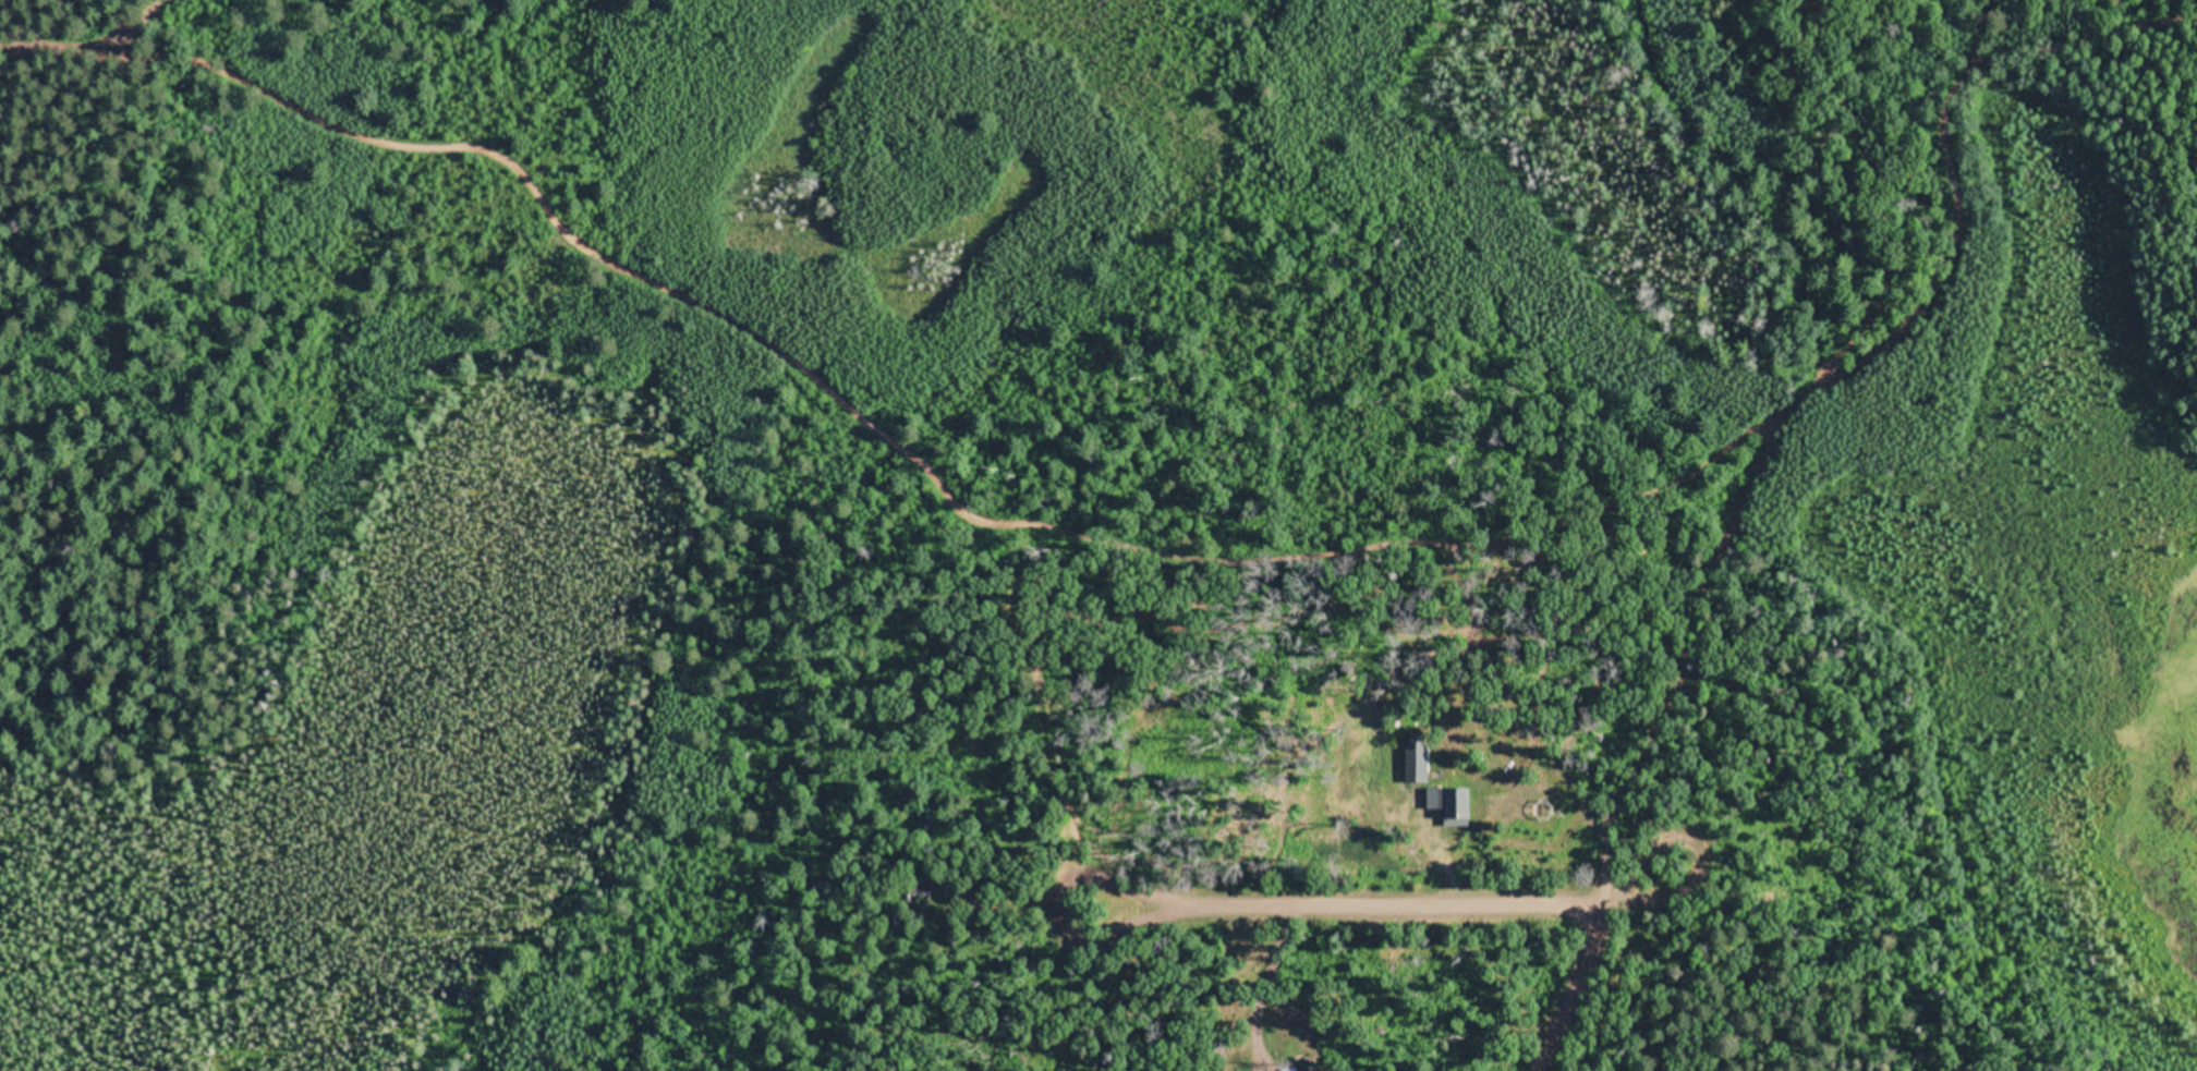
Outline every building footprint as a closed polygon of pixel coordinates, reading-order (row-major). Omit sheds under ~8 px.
[(1433,782),(1433,748),(1410,748),(1410,782),(1433,782)] [(1478,818),(1478,788),(1431,788),(1431,809),(1454,809),(1454,818),(1478,818)]
